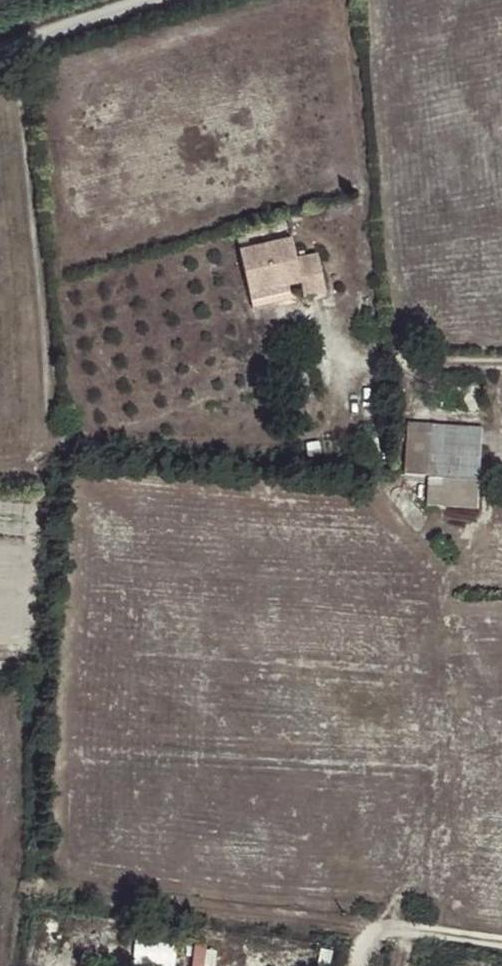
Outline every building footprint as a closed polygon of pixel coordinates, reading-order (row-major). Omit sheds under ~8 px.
[(254,291),(291,279),(305,276),(309,288),(329,282),(318,246),(299,251),(294,234),(242,249),(254,291)] [(294,288),(291,279),(254,291),(257,299),(294,288)] [(406,465),(479,468),(482,428),(409,423),(406,465)] [(476,508),(479,468),(406,465),(406,476),(430,478),(428,505),(476,508)]
